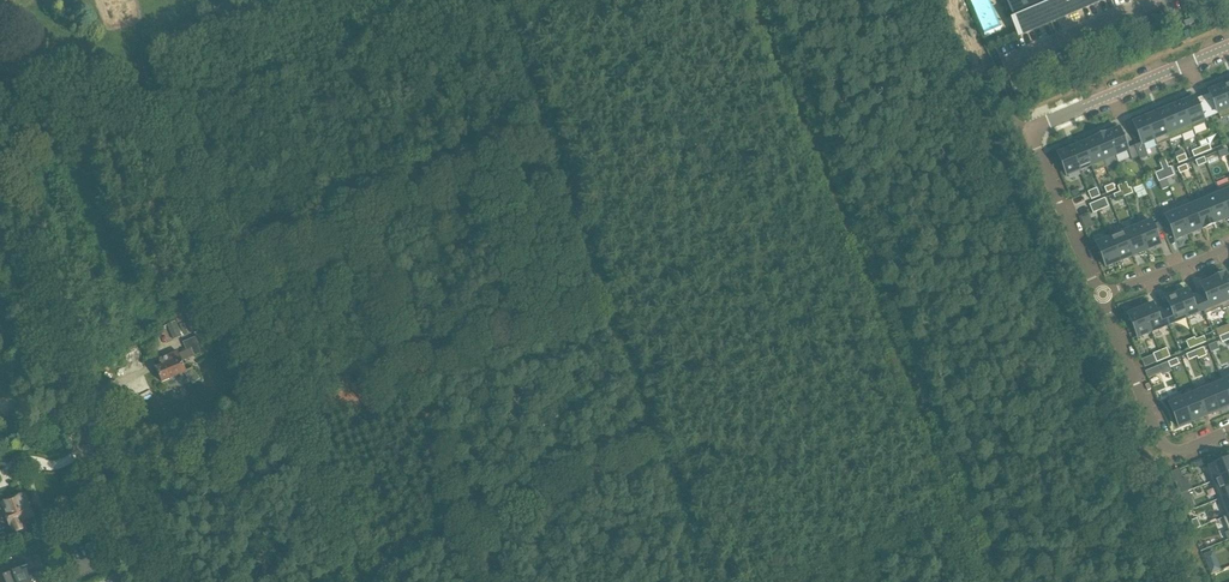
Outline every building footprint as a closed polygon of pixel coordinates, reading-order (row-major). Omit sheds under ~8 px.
[(1014,18),(1020,32),(1095,0),(1006,0),(1014,18)] [(1193,18),(1184,21),(1186,27),(1195,23),(1193,18)] [(1209,91),(1218,114),(1220,119),(1228,116),(1228,105),(1221,86),(1209,91)] [(1194,97),(1182,102),(1192,128),(1193,128),(1205,123),(1194,97)] [(1182,102),(1170,107),(1181,135),(1193,130),(1194,130),(1193,128),(1192,128),(1182,102)] [(1170,107),(1158,112),(1169,140),(1181,135),(1170,107)] [(1158,112),(1146,117),(1155,140),(1154,140),(1157,146),(1157,145),(1169,140),(1158,112)] [(1146,117),(1133,123),(1141,143),(1134,146),(1136,151),(1139,157),(1140,160),(1148,156),(1143,145),(1154,140),(1155,140),(1146,117)] [(1119,128),(1106,134),(1115,156),(1128,151),(1127,149),(1119,128)] [(1106,134),(1094,139),(1103,161),(1104,161),(1115,156),(1106,134)] [(1094,139),(1082,144),(1091,166),(1093,172),(1094,171),(1106,167),(1106,166),(1104,161),(1103,161),(1094,139)] [(1082,144),(1070,148),(1079,171),(1091,166),(1082,144)] [(1201,148),(1203,154),(1212,150),(1209,145),(1201,148)] [(1134,146),(1127,149),(1128,151),(1132,160),(1139,157),(1136,151),(1134,146)] [(1070,148),(1058,154),(1067,176),(1079,171),(1070,148)] [(1201,148),(1192,152),(1195,157),(1203,154),(1201,148)] [(1226,149),(1218,152),(1221,158),(1228,155),(1226,149)] [(1176,158),(1179,164),(1187,160),(1185,154),(1176,158)] [(1195,161),(1198,167),(1207,163),(1204,157),(1195,161)] [(1159,162),(1163,170),(1169,168),(1165,159),(1159,162)] [(1186,165),(1177,168),(1180,174),(1189,170),(1186,165)] [(1166,179),(1174,176),(1171,167),(1169,168),(1163,170),(1164,175),(1166,179)] [(1157,172),(1155,173),(1159,182),(1166,179),(1164,175),(1163,170),(1157,172)] [(1118,186),(1120,192),(1122,191),(1129,188),(1126,183),(1118,186)] [(1104,188),(1107,193),(1116,190),(1113,184),(1104,188)] [(1218,190),(1223,204),(1228,218),(1228,185),(1220,189),(1218,190)] [(1089,194),(1091,200),(1100,196),(1097,188),(1088,192),(1089,194)] [(1131,188),(1129,188),(1122,191),(1123,194),(1124,197),(1133,193),(1131,188)] [(1218,190),(1204,195),(1210,209),(1216,223),(1228,218),(1223,204),(1218,190)] [(1120,192),(1113,195),(1116,201),(1124,197),(1123,194),(1122,191),(1120,192)] [(1205,200),(1193,205),(1198,217),(1203,229),(1216,223),(1210,209),(1204,195),(1204,196),(1205,200)] [(1099,211),(1109,207),(1105,198),(1095,202),(1097,207),(1099,211)] [(1095,202),(1089,205),(1093,213),(1099,211),(1097,207),(1095,202)] [(1177,205),(1163,211),(1167,219),(1170,226),(1175,240),(1189,234),(1177,205)] [(1198,217),(1193,205),(1180,210),(1178,205),(1177,205),(1189,234),(1203,229),(1198,217)] [(1137,227),(1147,251),(1161,245),(1155,232),(1152,225),(1151,221),(1137,227)] [(1123,232),(1133,256),(1147,251),(1137,227),(1123,232)] [(1110,238),(1120,262),(1133,256),(1123,232),(1110,238)] [(1106,268),(1120,262),(1110,238),(1096,244),(1106,268)] [(1223,310),(1228,308),(1228,284),(1225,274),(1211,280),(1217,295),(1223,310)] [(1200,293),(1197,295),(1201,305),(1205,315),(1222,308),(1223,310),(1217,295),(1211,280),(1201,284),(1204,292),(1200,293)] [(1181,306),(1186,318),(1203,311),(1205,315),(1201,305),(1197,295),(1190,297),(1187,290),(1176,294),(1181,306)] [(1166,307),(1162,309),(1166,317),(1169,325),(1186,318),(1181,306),(1176,294),(1166,298),(1169,306),(1166,307)] [(1147,320),(1152,332),(1169,325),(1166,317),(1162,309),(1155,312),(1152,304),(1142,308),(1147,320)] [(1142,308),(1128,314),(1138,338),(1152,332),(1147,320),(1142,308)] [(1219,337),(1220,337),(1222,343),(1228,340),(1228,336),(1228,333),(1224,335),(1219,337)] [(205,353),(198,336),(183,342),(187,351),(179,354),(179,352),(160,360),(162,366),(156,369),(162,383),(184,374),(194,386),(200,380),(193,370),(187,372),(181,358),(193,353),(195,357),(205,353)] [(1204,336),(1196,340),(1198,346),(1206,342),(1204,336)] [(1195,338),(1186,341),(1189,349),(1198,346),(1196,340),(1195,338)] [(1167,348),(1160,351),(1163,360),(1170,357),(1167,348)] [(1203,348),(1195,351),(1197,357),(1198,359),(1207,355),(1203,348)] [(1160,351),(1153,354),(1157,363),(1163,360),(1160,351)] [(1195,351),(1186,355),(1189,360),(1197,357),(1195,351)] [(1177,359),(1168,362),(1170,368),(1179,364),(1177,359)] [(1168,362),(1160,365),(1163,374),(1172,371),(1170,368),(1168,362)] [(1220,376),(1221,378),(1223,381),(1228,397),(1228,372),(1220,376)] [(1208,383),(1209,387),(1219,411),(1228,407),(1228,397),(1223,381),(1221,378),(1208,383)] [(1194,389),(1196,393),(1206,417),(1219,411),(1209,387),(1208,383),(1194,389)] [(1180,393),(1167,398),(1179,428),(1193,422),(1183,398),(1181,392),(1180,393)] [(1183,398),(1193,422),(1206,417),(1196,393),(1183,398)] [(1205,469),(1211,482),(1211,483),(1211,482),(1218,480),(1228,475),(1228,459),(1205,469)] [(1211,482),(1211,483),(1218,499),(1228,495),(1228,475),(1218,480),(1211,482)] [(1186,479),(1175,484),(1180,494),(1191,490),(1186,479)] [(1186,493),(1180,495),(1184,504),(1192,500),(1188,492),(1186,493)] [(1218,499),(1225,516),(1225,517),(1228,515),(1228,495),(1218,499)] [(32,516),(31,515),(32,513),(30,509),(28,508),(23,496),(3,505),(0,506),(0,511),(1,513),(0,514),(0,538),(15,531),(15,533),(25,528),(22,521),(32,516)] [(1197,518),(1191,521),(1195,530),(1201,527),(1197,518)] [(30,576),(25,566),(24,566),(9,573),(3,575),(6,581),(45,581),(47,581),(42,570),(30,576)] [(47,581),(74,581),(70,571),(47,581)]
